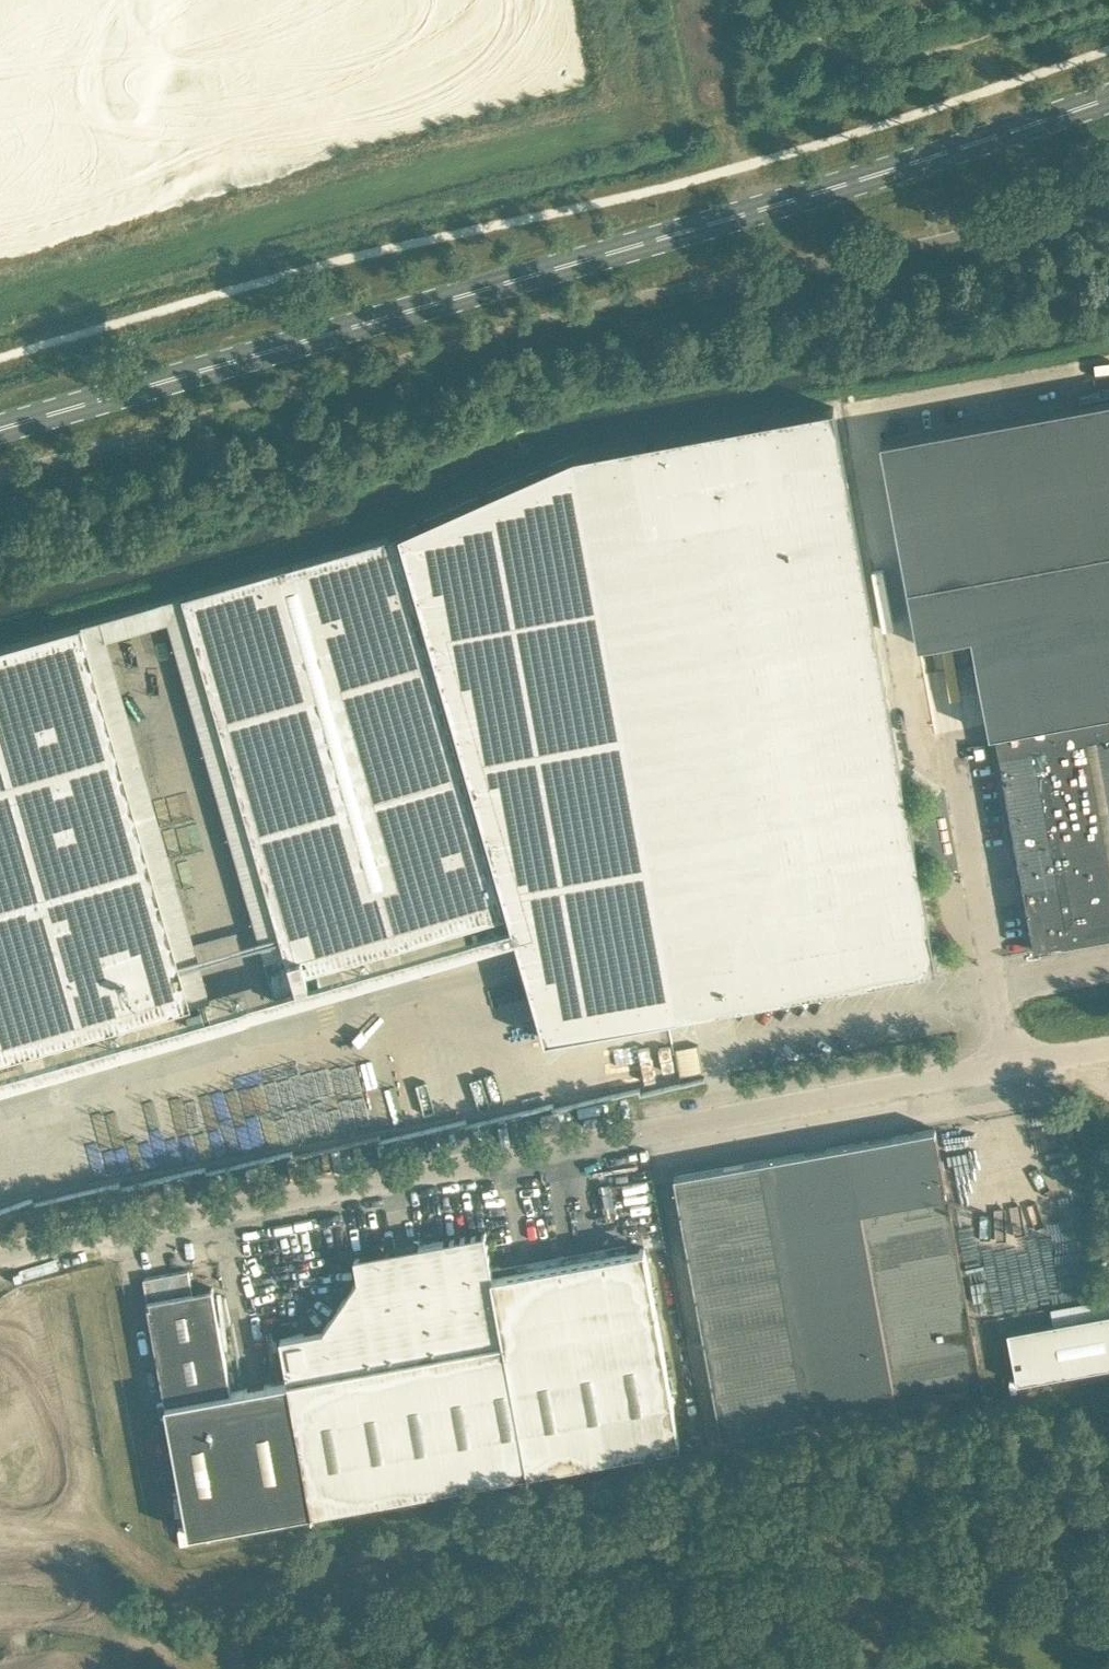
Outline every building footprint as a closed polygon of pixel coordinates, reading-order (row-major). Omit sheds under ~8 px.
[(992,732),(997,731),(1005,775),(1004,775),(1036,948),(1108,935),(1108,398),(882,439),(920,643),(973,633),(992,732)] [(397,532),(184,593),(289,949),(266,956),(266,957),(273,980),(276,991),(279,1001),(323,989),(320,979),(317,968),(506,913),(500,892),(505,891),(511,912),(547,1038),(679,1014),(938,966),(835,406),(575,453),(397,532)] [(0,646),(0,1059),(147,1017),(189,1005),(79,623),(0,646)] [(698,1044),(676,1048),(681,1074),(703,1070),(698,1044)] [(676,1174),(680,1196),(723,1436),(811,1418),(984,1386),(936,1127),(676,1174)] [(282,1335),(290,1379),(314,1513),(315,1513),(314,1509),(529,1469),(529,1471),(530,1471),(494,1274),(486,1231),(420,1243),(422,1254),(402,1257),(389,1249),(356,1255),(360,1276),(325,1327),(282,1335)] [(645,1246),(494,1274),(530,1471),(530,1469),(680,1442),(649,1268),(645,1246)] [(314,1513),(290,1379),(232,1390),(213,1287),(193,1291),(189,1269),(145,1277),(149,1299),(191,1531),(313,1509),(314,1513)] [(1009,1330),(1018,1381),(1108,1365),(1108,1311),(1009,1330)]
